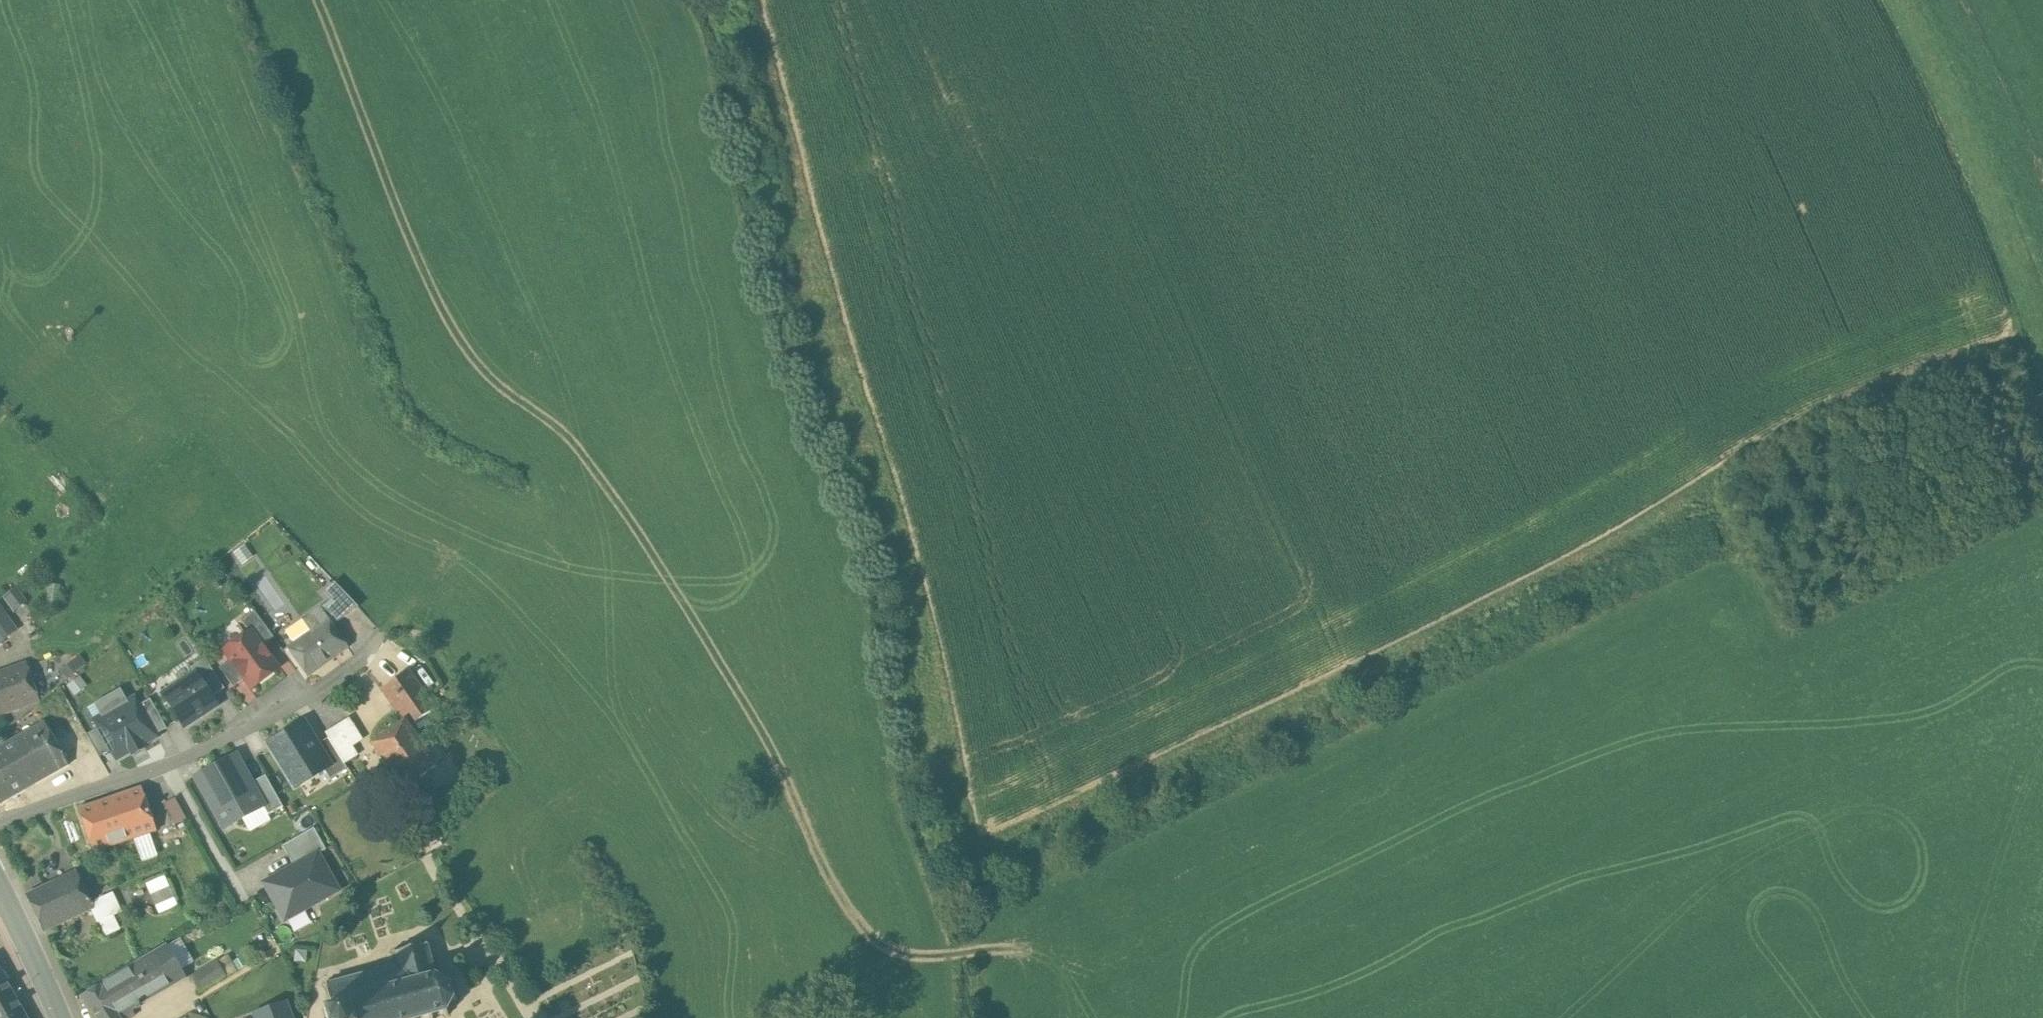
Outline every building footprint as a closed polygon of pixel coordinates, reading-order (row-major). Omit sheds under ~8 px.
[(359,607),(335,582),(324,592),(331,600),(321,608),(333,625),(359,607)] [(16,627),(0,604),(0,638),(16,627)] [(321,608),(304,621),(311,631),(294,643),(287,647),(308,677),(349,648),(333,625),(321,608)] [(274,637),(255,611),(242,621),(250,632),(251,631),(262,646),(274,637)] [(250,632),(224,651),(231,659),(245,679),(252,688),(278,668),(262,646),(251,631),(250,632)] [(61,665),(66,674),(83,663),(77,654),(61,665)] [(245,679),(231,659),(219,668),(234,687),(245,679)] [(0,673),(0,715),(39,701),(26,664),(0,673)] [(409,672),(381,691),(397,714),(425,695),(409,672)] [(217,706),(195,673),(174,687),(163,694),(184,727),(217,706)] [(135,696),(124,702),(119,693),(106,701),(111,710),(93,719),(117,761),(131,753),(132,756),(146,748),(144,746),(158,738),(156,734),(140,705),(135,696)] [(425,695),(397,714),(404,724),(407,728),(412,725),(435,709),(425,695)] [(167,729),(150,699),(140,705),(156,734),(167,729)] [(354,754),(349,745),(360,739),(346,715),(321,730),(339,763),(354,754)] [(331,766),(303,722),(285,733),(268,744),(295,788),(331,766)] [(44,723),(0,747),(0,802),(68,765),(44,723)] [(412,725),(407,728),(404,724),(372,746),(403,790),(435,767),(414,738),(419,735),(412,725)] [(264,806),(236,755),(196,777),(224,828),(262,807),(264,806)] [(141,789),(79,809),(94,852),(155,832),(141,789)] [(197,813),(188,796),(178,801),(188,818),(197,813)] [(186,818),(175,798),(164,804),(176,824),(186,818)] [(318,854),(265,883),(285,920),(328,896),(338,890),(318,854)] [(75,871),(26,894),(44,931),(92,908),(93,908),(90,903),(75,871)] [(144,881),(157,912),(178,904),(164,872),(144,881)] [(120,911),(111,893),(90,903),(93,908),(92,908),(98,921),(120,911)] [(412,948),(411,944),(408,944),(409,948),(397,952),(393,950),(392,952),(395,954),(397,962),(395,962),(396,966),(380,971),(379,967),(376,968),(377,972),(362,976),(361,972),(358,973),(359,977),(345,981),(344,977),(341,977),(342,981),(328,985),(324,983),(323,985),(326,988),(332,1008),(324,1011),(326,1017),(428,1017),(429,1017),(433,1017),(443,1014),(446,1017),(449,1016),(446,1012),(443,1002),(448,1003),(448,999),(444,998),(442,986),(446,983),(445,980),(441,982),(431,975),(433,968),(429,969),(428,959),(432,958),(432,955),(428,956),(426,944),(429,942),(427,941),(425,944),(412,948)] [(167,947),(101,984),(100,985),(82,995),(95,1017),(130,1017),(135,1015),(131,1008),(135,1005),(137,1008),(141,1006),(139,1003),(185,977),(167,947)] [(236,970),(227,955),(217,961),(226,976),(236,970)] [(217,961),(190,976),(200,992),(226,976),(217,961)] [(13,995),(0,971),(0,1003),(13,995)] [(13,995),(0,1003),(0,1017),(26,1017),(13,995)] [(263,1017),(291,1017),(288,1010),(288,1009),(263,1017)]
